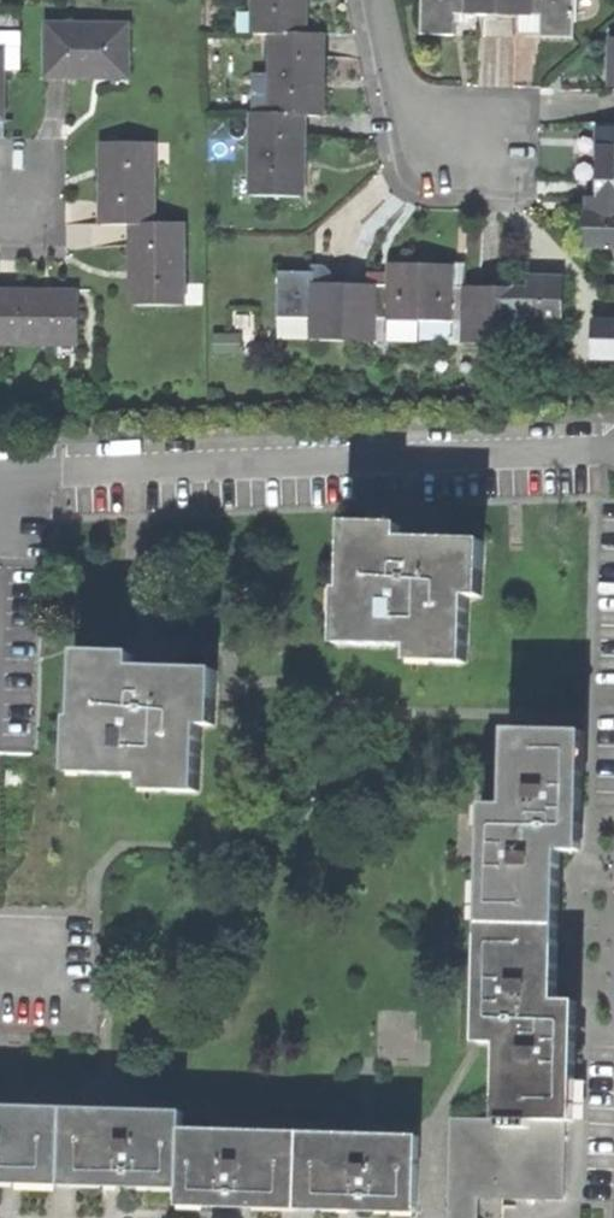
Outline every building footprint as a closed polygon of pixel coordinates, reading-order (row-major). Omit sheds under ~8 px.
[(271,32),(302,33),(302,0),(254,0),(254,32),(271,32)] [(498,7),(498,0),(421,0),(420,28),(439,28),(453,28),(454,6),(498,7)] [(574,0),(498,0),(498,7),(541,9),(540,29),(554,30),(574,30),(574,0)] [(121,70),(121,21),(40,21),(39,74),(61,74),(85,75),(85,70),(121,70)] [(271,32),(273,113),(308,113),(321,113),(321,77),(325,78),(325,59),(326,34),(302,33),(271,32)] [(255,196),(301,197),(301,160),(308,160),(308,137),(308,113),(273,113),(255,113),(255,196)] [(597,125),(596,148),(595,181),(613,181),(613,126),(597,125)] [(152,141),(104,142),(103,176),(100,176),(100,189),(100,222),(131,223),(153,223),(152,141)] [(595,181),(594,211),(584,211),(583,234),(583,245),(613,247),(613,181),(595,181)] [(184,223),(153,223),(131,223),(130,252),(130,270),(134,270),(135,305),(184,306),(184,223)] [(374,318),(417,319),(418,262),(402,261),(384,261),(384,284),(342,283),(340,340),(373,341),(374,318)] [(459,342),(492,343),(494,286),(452,285),(452,263),(440,262),(418,262),(417,319),(458,320),(459,342)] [(308,340),(340,340),(342,283),(310,283),(310,271),(296,270),(277,270),(274,316),(309,317),(308,340)] [(525,321),(560,321),(561,277),(536,276),(525,276),(525,287),(494,286),(492,343),(524,343),(525,321)] [(75,342),(76,297),(42,296),(42,290),(26,290),(0,290),(0,342),(75,342)] [(595,316),(594,362),(613,363),(613,316),(595,316)] [(409,662),(466,664),(468,600),(481,600),(483,544),(422,542),(403,541),(403,527),(346,525),(344,603),(338,603),(337,648),(409,651),(409,662)] [(215,701),(216,672),(157,670),(132,669),(133,655),(79,653),(77,720),(72,719),(70,772),(144,775),(144,789),(170,790),(170,791),(198,792),(200,726),(212,727),(213,701),(215,701)] [(482,883),(482,926),(558,927),(558,890),(559,855),(571,855),(572,828),(581,828),(581,817),(582,734),(507,733),(506,807),(485,807),(485,833),(488,833),(487,883),(482,883)] [(499,1043),(497,1122),(566,1123),(575,1123),(576,1081),(574,1081),(575,1035),(575,1029),(569,1029),(569,1003),(556,1003),(557,962),(558,927),(482,926),(481,967),(484,967),(483,1017),(479,1017),(478,1043),(499,1043)] [(62,1185),(64,1107),(0,1105),(0,1180),(18,1181),(18,1184),(62,1185)] [(154,1187),(179,1188),(181,1130),(181,1110),(64,1107),(62,1185),(102,1186),(102,1183),(130,1184),(154,1185),(154,1187)] [(452,1120),(449,1217),(477,1217),(478,1198),(564,1201),(566,1123),(497,1122),(452,1120)] [(258,1208),(299,1210),(302,1133),(181,1130),(179,1188),(179,1205),(210,1206),(211,1204),(239,1205),(258,1205),(258,1208)] [(391,1212),(418,1213),(420,1136),(302,1133),(299,1210),(341,1211),(342,1209),(364,1209),(391,1210),(391,1212)]
